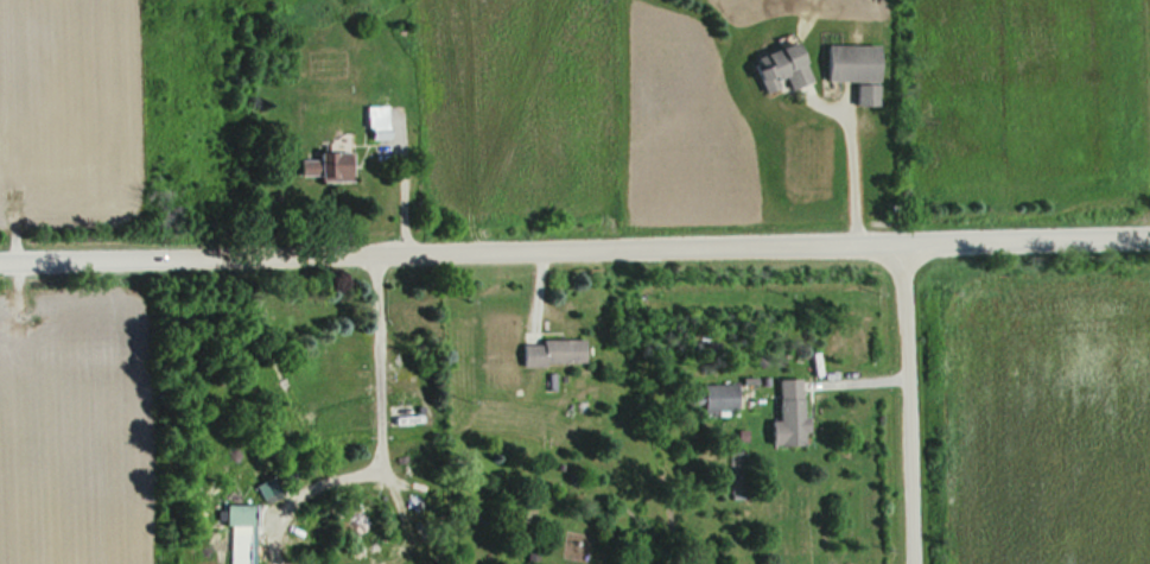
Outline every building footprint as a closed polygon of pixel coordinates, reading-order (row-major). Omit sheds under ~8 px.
[(753,52),(757,62),(744,66),(754,95),(801,78),(788,40),(753,52)] [(873,45),(817,45),(817,81),(848,81),(848,105),(872,105),(873,45)] [(361,106),(361,140),(383,140),(383,106),(361,106)] [(294,178),(344,180),(345,146),(295,144),(294,178)] [(578,339),(514,339),(514,365),(578,365),(578,339)] [(764,420),(763,445),(798,446),(799,379),(772,379),(771,420),(764,420)] [(698,417),(731,417),(731,385),(698,385),(698,417)] [(399,425),(399,409),(379,410),(380,426),(399,425)] [(250,504),(220,504),(220,524),(238,524),(238,533),(226,533),(226,563),(250,563),(250,504)]
